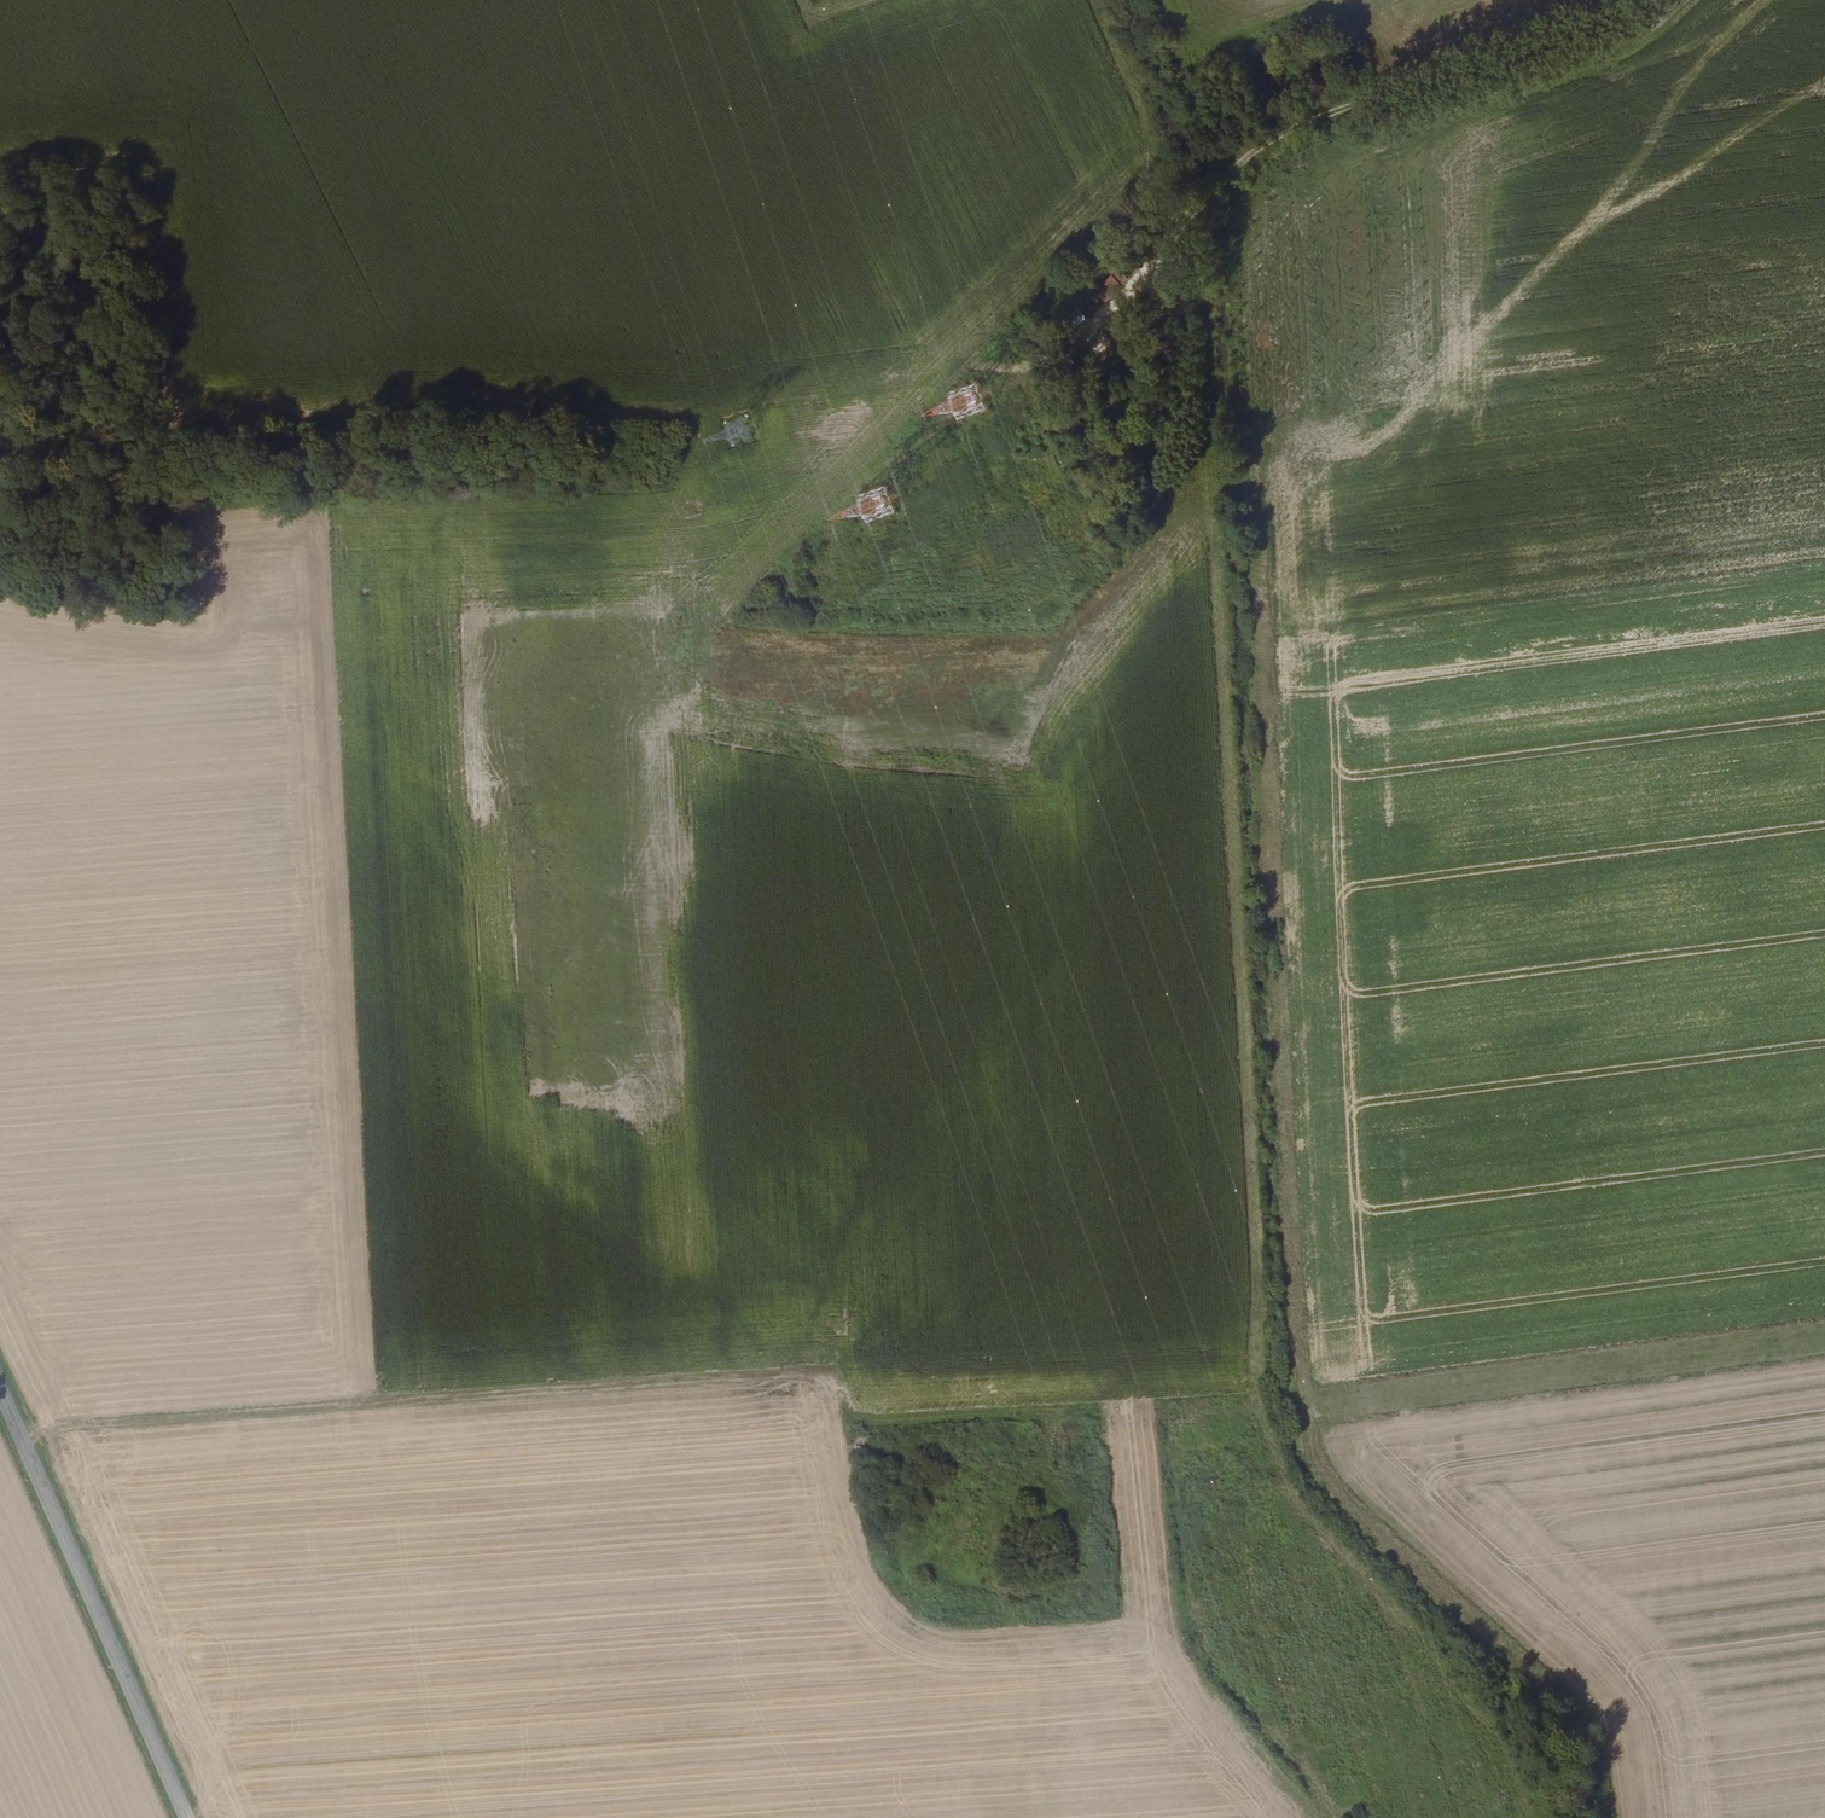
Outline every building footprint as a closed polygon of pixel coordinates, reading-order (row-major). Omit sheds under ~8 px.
[(1302,82),(1307,98),(1318,94),(1312,79),(1302,82)] [(1094,289),(1106,302),(1122,288),(1111,275),(1094,289)] [(1078,307),(1064,315),(1072,328),(1086,320),(1078,307)]
